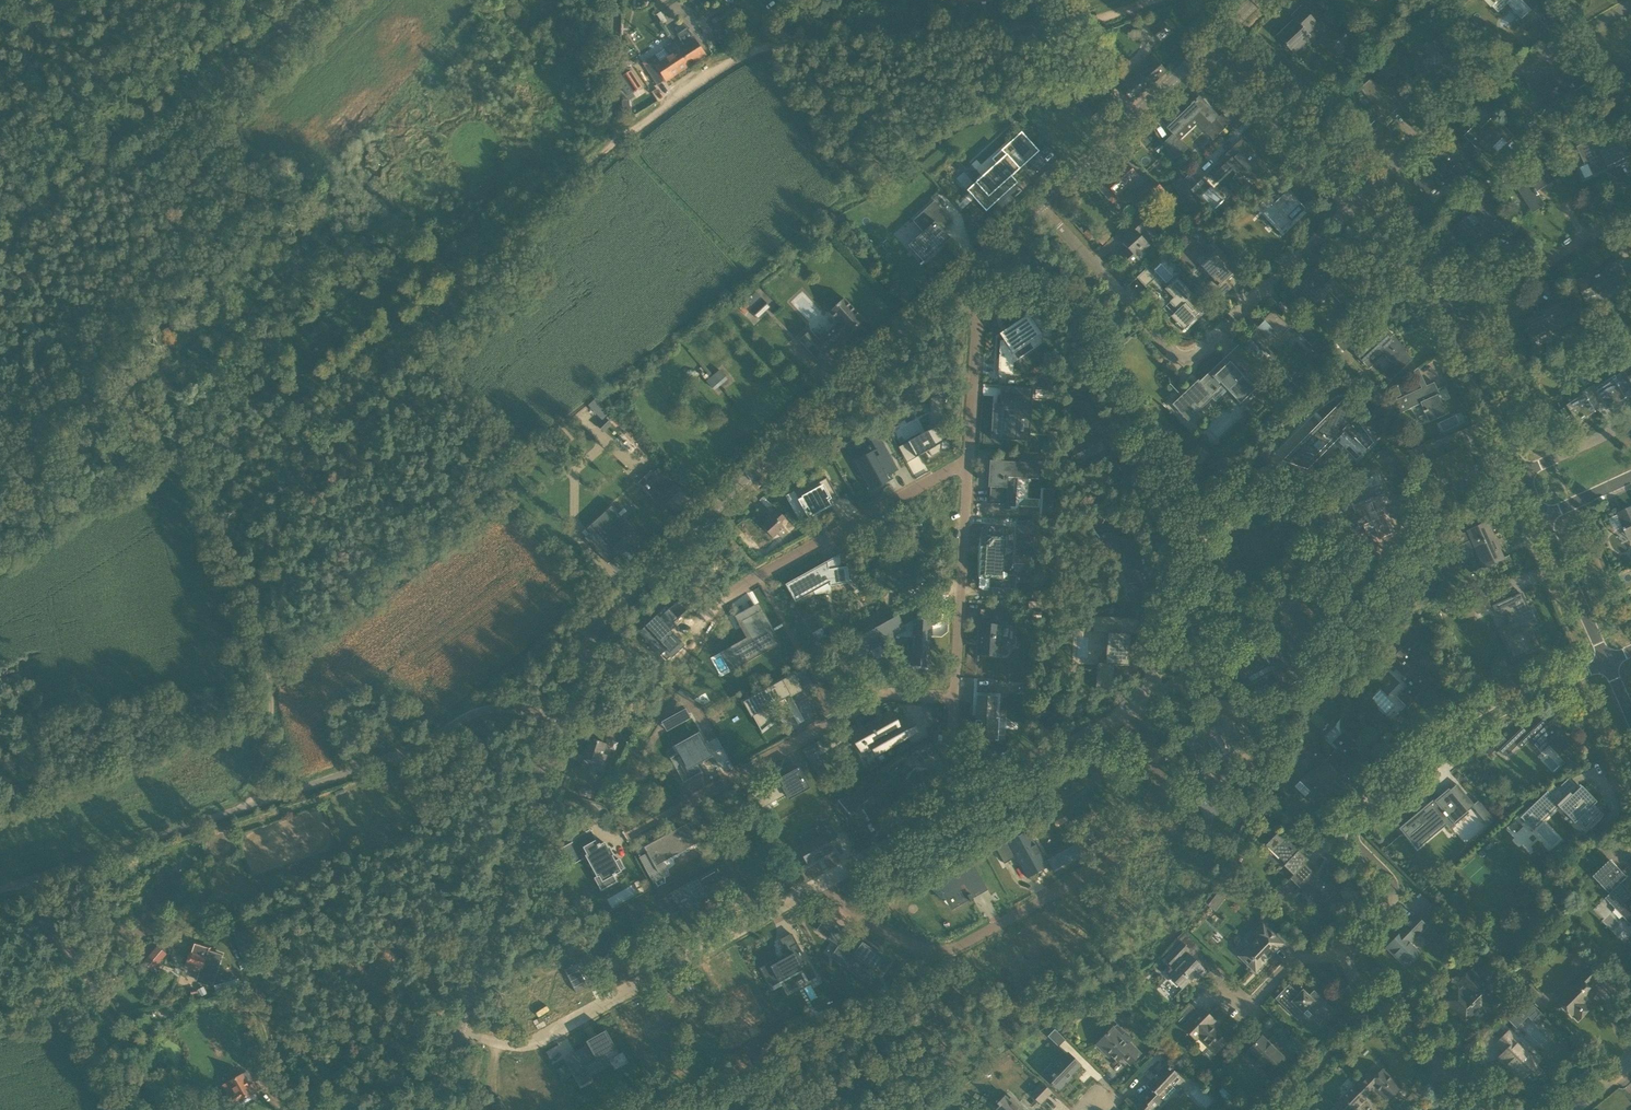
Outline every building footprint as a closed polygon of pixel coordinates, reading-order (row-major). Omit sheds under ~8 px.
[(1259,9),(1257,0),(1245,0),(1247,11),(1259,9)] [(1522,18),(1530,9),(1522,0),(1505,0),(1522,18)] [(1289,27),(1288,25),(1276,36),(1293,54),(1311,37),(1308,33),(1318,24),(1301,7),(1291,16),(1295,21),(1289,27)] [(662,23),(672,18),(667,8),(657,13),(662,23)] [(1161,21),(1150,30),(1159,41),(1170,32),(1161,21)] [(680,39),(674,43),(679,50),(690,65),(706,54),(694,36),(693,37),(687,28),(677,34),(680,39)] [(1420,65),(1422,67),(1432,77),(1433,75),(1435,74),(1450,60),(1452,62),(1462,52),(1444,32),(1433,42),(1439,48),(1420,65)] [(674,43),(665,49),(670,57),(660,63),(655,55),(644,63),(643,63),(657,85),(665,80),(666,81),(690,65),(679,50),(674,43)] [(1152,56),(1145,62),(1118,85),(1132,101),(1166,72),(1152,56)] [(623,76),(633,92),(641,87),(631,71),(630,71),(628,68),(621,72),(624,76),(623,76)] [(1585,85),(1581,77),(1575,68),(1566,73),(1567,73),(1558,78),(1559,80),(1550,85),(1548,83),(1540,88),(1550,105),(1585,85)] [(1385,117),(1385,118),(1385,119),(1396,108),(1370,78),(1359,88),(1364,94),(1365,94),(1374,104),(1357,120),(1356,119),(1355,119),(1365,130),(1366,129),(1365,129),(1373,121),(1374,122),(1378,118),(1377,117),(1382,113),(1385,117)] [(1188,148),(1179,139),(1175,135),(1195,117),(1205,129),(1210,125),(1219,134),(1224,129),(1216,119),(1218,117),(1199,97),(1191,105),(1192,105),(1168,128),(1173,134),(1163,143),(1173,159),(1181,154),(1188,148)] [(1515,104),(1523,118),(1533,112),(1525,99),(1515,104)] [(1496,153),(1507,142),(1513,137),(1494,117),(1494,118),(1494,119),(1490,123),(1489,122),(1481,130),(1477,126),(1478,125),(1477,125),(1466,136),(1489,160),(1496,153)] [(1523,129),(1513,139),(1527,154),(1534,147),(1525,131),(1523,129)] [(1007,157),(978,183),(984,189),(974,198),(986,211),(1016,184),(1010,178),(1012,176),(1024,165),(1021,161),(1036,147),(1027,138),(1022,132),(1001,150),(1006,155),(1007,157)] [(1543,142),(1540,135),(1535,138),(1538,144),(1543,142)] [(1623,139),(1616,142),(1600,149),(1595,138),(1577,147),(1585,165),(1588,163),(1594,176),(1595,176),(1594,175),(1605,170),(1604,168),(1623,159),(1630,155),(1623,139)] [(1233,163),(1235,161),(1254,180),(1267,168),(1266,168),(1265,169),(1262,165),(1263,164),(1241,141),(1207,173),(1214,181),(1233,163)] [(1562,158),(1553,141),(1544,144),(1554,162),(1562,158)] [(1414,182),(1421,190),(1421,191),(1423,193),(1423,192),(1427,196),(1428,197),(1429,197),(1427,194),(1444,178),(1451,187),(1459,180),(1437,156),(1429,163),(1433,168),(1429,171),(1428,170),(1414,182)] [(1180,158),(1176,162),(1182,168),(1186,164),(1180,158)] [(1459,176),(1467,168),(1459,160),(1452,168),(1459,176)] [(1529,168),(1533,174),(1516,185),(1533,211),(1544,204),(1538,195),(1539,194),(1536,189),(1544,184),(1545,185),(1552,180),(1543,167),(1540,162),(1529,168)] [(1104,182),(1098,188),(1106,197),(1112,191),(1117,196),(1138,176),(1125,163),(1104,182)] [(1188,175),(1184,179),(1190,190),(1201,180),(1192,171),(1188,175)] [(1182,178),(1173,183),(1172,183),(1188,211),(1198,206),(1182,178)] [(1136,197),(1145,207),(1164,190),(1154,180),(1136,197)] [(1495,187),(1488,191),(1495,202),(1501,198),(1495,187)] [(1304,209),(1287,192),(1288,191),(1288,190),(1265,212),(1282,231),(1291,222),(1285,215),(1292,209),(1293,210),(1294,209),(1293,208),(1298,203),(1304,210),(1304,209)] [(908,245),(915,253),(923,261),(920,264),(921,265),(924,262),(947,241),(950,238),(945,234),(943,230),(953,221),(934,201),(921,213),(931,224),(923,232),(913,241),(908,245)] [(1469,216),(1465,219),(1456,226),(1475,249),(1481,244),(1484,241),(1487,239),(1487,238),(1491,234),(1496,240),(1496,239),(1495,238),(1504,231),(1505,232),(1506,232),(1483,204),(1473,212),(1474,213),(1469,216)] [(1121,254),(1124,256),(1130,263),(1136,258),(1139,261),(1146,254),(1143,251),(1153,242),(1143,231),(1150,225),(1140,214),(1120,233),(1121,233),(1122,232),(1128,238),(1122,243),(1127,248),(1121,254)] [(1440,235),(1445,229),(1441,225),(1435,230),(1440,235)] [(1097,239),(1102,244),(1110,237),(1105,232),(1097,239)] [(1225,294),(1230,290),(1231,288),(1230,285),(1226,280),(1232,274),(1226,268),(1232,262),(1213,241),(1209,245),(1214,250),(1205,258),(1207,260),(1201,266),(1213,280),(1205,287),(1218,301),(1220,299),(1222,299),(1222,297),(1223,296),(1225,296),(1225,294)] [(1595,295),(1597,294),(1616,286),(1618,291),(1630,286),(1619,261),(1607,267),(1609,271),(1590,280),(1588,277),(1578,282),(1584,295),(1593,290),(1595,295)] [(1294,296),(1307,310),(1307,309),(1304,306),(1324,286),(1341,303),(1340,302),(1351,291),(1351,290),(1350,291),(1330,270),(1329,270),(1334,275),(1331,278),(1331,279),(1330,280),(1325,275),(1326,273),(1320,266),(1319,266),(1320,267),(1299,287),(1300,289),(1292,296),(1293,297),(1294,296)] [(1136,278),(1146,288),(1157,277),(1148,267),(1136,278)] [(1183,273),(1178,277),(1185,284),(1190,280),(1183,273)] [(1175,324),(1182,331),(1184,332),(1186,331),(1191,326),(1190,324),(1196,319),(1196,317),(1196,316),(1199,313),(1201,316),(1208,310),(1177,277),(1165,288),(1174,297),(1170,301),(1178,310),(1171,317),(1176,323),(1175,324)] [(837,305),(832,300),(828,300),(825,302),(825,306),(830,311),(829,312),(839,322),(819,340),(810,330),(799,340),(820,362),(830,352),(829,351),(848,332),(850,334),(864,320),(844,298),(837,305)] [(757,319),(765,311),(770,307),(762,299),(749,311),(757,319)] [(1559,303),(1543,310),(1545,313),(1541,315),(1540,314),(1525,321),(1528,327),(1527,328),(1528,330),(1529,330),(1532,337),(1552,329),(1552,331),(1568,324),(1559,303)] [(1588,308),(1582,311),(1595,341),(1596,340),(1600,338),(1601,339),(1610,335),(1608,329),(1599,333),(1594,322),(1588,308)] [(1289,327),(1283,321),(1273,310),(1261,322),(1263,324),(1259,327),(1260,329),(1252,337),(1262,347),(1272,357),(1293,336),(1287,329),(1289,327)] [(1595,341),(1582,311),(1581,311),(1585,319),(1576,322),(1587,345),(1596,340),(1595,341)] [(1013,354),(1028,343),(1032,349),(1051,335),(1036,314),(1029,319),(1027,317),(1007,332),(1009,335),(1005,338),(1007,342),(999,341),(997,374),(1012,375),(1013,354)] [(1320,336),(1314,331),(1309,326),(1300,334),(1305,339),(1311,345),(1320,336)] [(1378,348),(1392,363),(1382,371),(1389,379),(1411,359),(1405,352),(1407,350),(1406,350),(1405,351),(1391,336),(1392,335),(1385,327),(1356,354),(1363,362),(1378,348)] [(1204,403),(1201,400),(1207,394),(1210,397),(1216,392),(1217,393),(1219,391),(1218,390),(1223,385),(1240,404),(1256,389),(1226,357),(1229,354),(1198,383),(1193,388),(1192,387),(1192,388),(1185,394),(1185,395),(1183,397),(1175,405),(1188,419),(1204,403)] [(711,377),(708,373),(703,377),(706,381),(714,391),(728,379),(719,370),(711,377)] [(1602,398),(1608,407),(1612,404),(1613,405),(1616,403),(1615,402),(1625,396),(1622,392),(1630,385),(1630,382),(1628,378),(1629,377),(1625,371),(1618,376),(1616,373),(1604,382),(1602,379),(1594,384),(1595,384),(1599,391),(1598,392),(1602,398)] [(1421,388),(1404,396),(1388,403),(1393,416),(1421,403),(1425,410),(1424,411),(1428,421),(1437,417),(1437,418),(1445,415),(1437,396),(1440,395),(1434,382),(1426,386),(1420,373),(1415,376),(1421,388)] [(1369,383),(1363,376),(1357,380),(1363,388),(1369,383)] [(1046,380),(1045,387),(1056,388),(1057,380),(1046,380)] [(1583,396),(1561,411),(1563,415),(1566,418),(1573,414),(1578,421),(1582,418),(1582,419),(1585,416),(1595,410),(1592,405),(1602,398),(1598,392),(1599,391),(1595,384),(1581,393),(1583,396)] [(1385,403),(1401,394),(1396,386),(1381,396),(1385,403)] [(945,450),(956,443),(956,444),(957,444),(960,391),(959,392),(948,392),(946,421),(933,429),(945,450)] [(1314,435),(1312,432),(1292,452),(1295,454),(1287,462),(1306,468),(1307,467),(1327,447),(1336,438),(1357,459),(1372,443),(1342,401),(1336,392),(1313,415),(1313,416),(1323,426),(1314,435)] [(999,412),(992,412),(992,410),(991,410),(989,439),(1009,441),(1010,433),(1016,433),(1017,414),(1027,415),(1028,398),(1000,396),(999,412)] [(1089,438),(1068,449),(1077,466),(1098,454),(1102,461),(1101,461),(1116,489),(1117,489),(1116,488),(1129,481),(1129,482),(1130,482),(1115,454),(1106,459),(1103,452),(1105,451),(1095,434),(1094,435),(1091,429),(1099,424),(1084,396),(1070,404),(1085,432),(1086,431),(1089,438)] [(1412,440),(1404,443),(1407,450),(1415,447),(1412,440)] [(873,488),(888,480),(885,475),(888,473),(889,475),(898,471),(882,443),(874,448),(878,456),(876,458),(873,453),(858,461),(873,488)] [(1427,451),(1424,445),(1424,444),(1408,452),(1412,458),(1427,451)] [(1440,480),(1450,476),(1453,484),(1465,479),(1465,480),(1467,479),(1467,478),(1473,475),(1469,466),(1467,467),(1463,459),(1465,458),(1461,448),(1432,461),(1440,480)] [(1418,457),(1412,459),(1416,467),(1421,464),(1418,457)] [(990,461),(988,504),(1005,505),(1006,478),(1015,479),(1040,480),(1041,464),(990,461)] [(675,485),(660,468),(648,479),(663,496),(675,485)] [(1374,472),(1364,483),(1369,488),(1381,483),(1382,483),(1379,476),(1374,472)] [(810,521),(815,518),(812,515),(819,510),(821,514),(832,507),(828,501),(827,502),(826,500),(829,498),(822,488),(799,503),(810,521)] [(1359,511),(1345,517),(1350,530),(1365,524),(1367,530),(1376,526),(1381,537),(1393,532),(1386,515),(1387,515),(1383,505),(1392,501),(1389,493),(1367,502),(1367,501),(1357,505),(1359,511)] [(1041,517),(1041,518),(1052,519),(1054,497),(1053,496),(1043,496),(1042,517),(1041,517)] [(1627,536),(1629,541),(1630,540),(1630,507),(1622,511),(1627,522),(1622,524),(1627,536)] [(762,526),(773,538),(779,532),(784,537),(789,533),(780,523),(785,518),(776,509),(771,514),(773,516),(762,526)] [(618,549),(618,548),(622,545),(623,544),(633,534),(630,531),(631,530),(630,529),(629,530),(623,523),(623,522),(623,521),(616,528),(600,513),(585,528),(588,531),(587,531),(588,532),(586,533),(584,531),(579,535),(594,551),(595,550),(594,549),(599,545),(600,545),(601,545),(602,545),(612,555),(617,549),(618,549)] [(902,519),(902,534),(905,534),(905,553),(925,554),(925,551),(942,552),(944,517),(917,516),(917,519),(902,519)] [(1471,540),(1474,547),(1483,566),(1503,558),(1503,557),(1495,541),(1494,542),(1491,536),(1499,533),(1493,519),(1492,519),(1492,520),(1456,536),(1455,533),(1447,537),(1446,536),(1446,537),(1452,549),(1471,540)] [(1001,566),(1001,564),(999,564),(1001,525),(989,524),(989,529),(984,528),(983,528),(983,536),(984,536),(983,565),(1001,566)] [(846,567),(841,568),(827,569),(827,565),(821,568),(820,567),(787,585),(786,584),(785,584),(795,601),(795,600),(812,590),(828,581),(829,586),(848,584),(846,567)] [(1004,565),(1003,577),(1013,578),(1013,579),(1014,579),(1014,577),(1011,577),(1012,567),(1014,567),(1015,565),(1013,565),(1013,566),(1004,565)] [(1143,590),(1127,589),(1128,596),(1143,597),(1143,590)] [(1521,594),(1501,603),(1492,607),(1495,614),(1499,615),(1505,613),(1511,627),(1506,629),(1504,634),(1515,658),(1540,646),(1532,628),(1540,624),(1532,606),(1527,608),(1525,603),(1525,602),(1521,594)] [(1478,614),(1492,608),(1486,596),(1472,602),(1478,614)] [(655,613),(620,646),(621,647),(628,640),(637,650),(647,640),(649,642),(657,634),(665,642),(664,644),(669,650),(680,640),(667,626),(685,608),(682,605),(681,606),(683,608),(676,616),(668,608),(677,599),(676,599),(658,616),(655,613)] [(1452,603),(1443,607),(1446,613),(1455,609),(1452,603)] [(978,653),(1000,654),(1001,642),(1002,625),(1010,626),(1011,609),(994,608),(993,624),(980,623),(979,639),(981,639),(980,643),(979,643),(978,653)] [(750,641),(727,654),(736,669),(777,646),(758,613),(740,623),(750,641)] [(874,634),(861,641),(862,642),(867,651),(863,654),(871,650),(871,651),(881,645),(880,645),(896,636),(913,637),(911,662),(911,666),(912,666),(912,662),(929,663),(928,667),(929,667),(930,663),(932,620),(931,620),(931,626),(927,625),(927,621),(914,620),(914,619),(914,620),(904,625),(899,615),(871,630),(872,631),(874,634)] [(1112,693),(1115,665),(1129,666),(1131,641),(1127,640),(1127,637),(1132,637),(1132,635),(1139,635),(1140,619),(1095,616),(1094,632),(1109,633),(1106,663),(1098,663),(1096,691),(1112,693)] [(1404,683),(1407,685),(1396,696),(1406,706),(1412,699),(1414,701),(1435,680),(1436,680),(1423,668),(1419,673),(1412,667),(1422,657),(1407,642),(1388,662),(1407,680),(1404,683)] [(1273,653),(1266,658),(1259,647),(1224,670),(1224,671),(1225,670),(1232,681),(1258,664),(1270,681),(1275,678),(1279,683),(1288,677),(1273,653)] [(772,707),(788,698),(789,700),(802,693),(793,676),(741,704),(742,704),(743,703),(749,714),(755,710),(765,729),(774,722),(767,708),(772,705),(772,707)] [(704,697),(691,704),(702,710),(709,706),(704,697)] [(991,722),(994,723),(995,711),(996,711),(996,705),(996,703),(997,699),(996,699),(977,698),(976,698),(976,711),(978,711),(977,718),(975,717),(974,742),(975,742),(975,741),(983,742),(984,742),(988,742),(988,743),(988,742),(997,742),(998,730),(990,730),(991,722)] [(686,708),(661,722),(662,724),(663,723),(663,722),(677,714),(682,723),(691,718),(686,708)] [(876,744),(881,752),(904,739),(897,727),(896,727),(889,715),(881,719),(881,718),(877,721),(874,723),(873,723),(869,725),(869,726),(866,728),(865,727),(861,729),(862,730),(857,733),(866,750),(876,744)] [(1212,719),(1187,733),(1194,745),(1207,738),(1217,756),(1223,752),(1224,755),(1231,751),(1230,748),(1237,744),(1238,747),(1245,743),(1242,738),(1238,740),(1232,729),(1236,726),(1235,726),(1220,734),(1212,719)] [(1520,748),(1525,744),(1530,739),(1534,744),(1541,752),(1548,746),(1559,756),(1572,743),(1558,728),(1557,729),(1554,726),(1555,725),(1551,720),(1548,723),(1544,719),(1528,733),(1522,727),(1499,750),(1505,757),(1517,745),(1520,748)] [(1332,743),(1337,748),(1326,760),(1325,760),(1338,773),(1347,764),(1350,761),(1352,763),(1351,765),(1363,753),(1364,753),(1348,737),(1343,731),(1332,743)] [(1499,748),(1506,741),(1502,737),(1496,745),(1499,748)] [(589,754),(587,760),(603,765),(607,755),(603,754),(606,744),(589,738),(584,752),(589,754)] [(701,773),(696,765),(699,763),(698,762),(701,760),(702,761),(710,757),(704,746),(701,741),(679,754),(686,766),(679,770),(685,781),(683,783),(701,773)] [(1318,768),(1313,773),(1310,770),(1294,786),(1305,796),(1310,791),(1318,799),(1319,799),(1319,798),(1331,786),(1330,786),(1329,787),(1326,785),(1329,782),(1338,773),(1325,760),(1326,760),(1320,755),(1306,741),(1299,749),(1318,768)] [(894,769),(871,788),(878,797),(893,785),(901,795),(891,804),(898,812),(912,801),(907,795),(914,789),(902,774),(910,768),(905,763),(895,771),(894,769)] [(747,798),(748,798),(747,797),(729,807),(734,815),(737,813),(738,816),(749,810),(750,812),(753,810),(755,813),(765,807),(766,808),(776,802),(779,807),(789,802),(778,781),(770,785),(770,784),(757,792),(759,792),(761,795),(749,801),(747,798)] [(1419,844),(1444,823),(1449,829),(1468,813),(1448,789),(1449,791),(1436,802),(1434,799),(1428,804),(1432,808),(1427,813),(1424,809),(1411,820),(1414,823),(1407,829),(1419,844)] [(1597,813),(1591,807),(1596,801),(1595,801),(1594,802),(1582,789),(1578,793),(1575,790),(1572,792),(1572,791),(1566,797),(1567,798),(1560,804),(1573,817),(1574,816),(1584,826),(1597,813)] [(1490,815),(1484,820),(1488,825),(1494,820),(1490,815)] [(699,840),(689,823),(658,840),(660,843),(651,848),(650,845),(644,849),(653,866),(699,840)] [(821,861),(825,859),(826,861),(826,860),(831,857),(831,856),(835,854),(831,846),(842,840),(834,826),(823,832),(821,828),(820,829),(826,839),(804,852),(813,867),(817,864),(821,862),(822,864),(822,863),(821,861)] [(573,842),(560,849),(564,856),(577,849),(583,859),(585,857),(586,858),(587,858),(588,862),(589,863),(591,867),(593,870),(593,869),(596,874),(595,874),(597,877),(594,879),(595,880),(595,879),(596,882),(597,883),(598,886),(599,887),(599,886),(601,889),(600,889),(601,890),(602,890),(601,889),(605,887),(605,888),(611,884),(615,882),(616,882),(612,876),(613,875),(614,877),(617,876),(616,874),(620,872),(619,871),(623,868),(618,860),(614,862),(611,856),(612,855),(611,854),(608,849),(609,849),(608,848),(607,849),(604,843),(600,846),(599,844),(597,845),(589,830),(572,840),(573,842)] [(1277,856),(1279,857),(1285,863),(1283,865),(1284,866),(1293,874),(1289,878),(1290,878),(1307,860),(1298,851),(1297,852),(1293,848),(1294,847),(1278,832),(1265,845),(1268,847),(1269,847),(1278,856),(1277,856)] [(1053,876),(1082,860),(1077,849),(1044,866),(1028,835),(996,853),(1004,868),(1016,862),(1027,883),(1050,871),(1053,876)] [(1305,864),(1306,863),(1308,861),(1307,860),(1290,878),(1272,897),(1273,898),(1276,895),(1280,899),(1285,895),(1283,893),(1284,892),(1287,895),(1295,886),(1294,885),(1296,884),(1300,887),(1301,886),(1321,906),(1334,892),(1318,877),(1317,879),(1313,875),(1314,873),(1305,864)] [(1622,902),(1615,908),(1630,924),(1630,893),(1620,883),(1627,876),(1611,860),(1594,876),(1610,893),(1611,891),(1622,902)] [(937,881),(944,894),(952,908),(958,904),(968,899),(970,902),(974,900),(972,897),(985,890),(970,862),(937,881)] [(715,869),(663,898),(673,915),(681,911),(684,916),(703,905),(702,902),(710,898),(705,889),(721,880),(715,869)] [(1533,882),(1530,891),(1541,895),(1544,886),(1533,882)] [(1221,887),(1218,892),(1224,897),(1228,892),(1221,887)] [(1440,912),(1433,920),(1438,925),(1445,918),(1440,912)] [(1386,948),(1406,967),(1419,953),(1409,943),(1426,926),(1414,915),(1397,932),(1399,934),(1386,948)] [(816,928),(816,929),(817,929),(829,938),(837,926),(826,919),(819,930),(817,929),(816,928)] [(1282,944),(1263,924),(1254,934),(1258,937),(1239,956),(1255,972),(1267,959),(1266,958),(1270,954),(1271,955),(1274,953),(1272,951),(1280,942),(1282,944)] [(1167,974),(1172,978),(1170,980),(1176,987),(1178,985),(1182,989),(1191,981),(1189,979),(1192,976),(1197,980),(1206,971),(1193,957),(1202,948),(1192,939),(1195,936),(1191,932),(1189,935),(1184,931),(1177,938),(1180,941),(1172,948),(1174,950),(1169,955),(1176,962),(1181,957),(1182,959),(1167,974)] [(213,950),(210,949),(210,948),(195,943),(186,968),(201,973),(198,980),(211,984),(219,961),(211,958),(213,950)] [(600,957),(599,957),(618,971),(627,958),(608,945),(600,957)] [(776,961),(759,970),(766,984),(775,979),(777,982),(799,970),(802,975),(809,971),(795,945),(788,949),(792,956),(788,958),(777,963),(776,961)] [(157,946),(145,960),(155,968),(166,954),(157,946)] [(869,967),(870,966),(853,949),(845,957),(850,962),(849,964),(836,952),(826,962),(850,985),(860,976),(869,986),(879,975),(874,969),(873,970),(869,967)] [(583,960),(571,966),(584,990),(596,983),(583,960)] [(1589,989),(1598,980),(1586,967),(1572,980),(1576,984),(1558,1002),(1572,1016),(1573,1015),(1578,1020),(1590,1008),(1585,1003),(1594,994),(1589,989)] [(1489,1010),(1498,1001),(1468,972),(1459,981),(1466,988),(1459,995),(1456,992),(1446,1001),(1465,1020),(1481,1003),(1489,1010)] [(1118,984),(1116,994),(1124,997),(1126,986),(1118,984)] [(1308,1018),(1312,1015),(1320,1023),(1333,1009),(1324,1001),(1324,1002),(1319,997),(1320,997),(1314,990),(1309,995),(1303,989),(1298,994),(1289,984),(1275,999),(1297,1020),(1303,1014),(1308,1018)] [(1531,987),(1526,992),(1534,1000),(1539,995),(1531,987)] [(1526,998),(1507,1018),(1516,1028),(1527,1016),(1536,1024),(1544,1016),(1526,998)] [(1194,1043),(1209,1059),(1227,1040),(1216,1029),(1215,1029),(1211,1026),(1212,1025),(1212,1024),(1215,1021),(1201,1008),(1198,1011),(1191,1003),(1181,1014),(1188,1021),(1182,1028),(1196,1041),(1194,1043)] [(1180,1015),(1176,1019),(1180,1023),(1185,1019),(1180,1015)] [(1108,1057),(1110,1054),(1117,1061),(1122,1057),(1130,1065),(1141,1053),(1130,1042),(1130,1037),(1117,1024),(1096,1045),(1108,1057)] [(1065,1040),(1054,1029),(1048,1036),(1058,1047),(1065,1040)] [(1509,1030),(1509,1031),(1496,1044),(1504,1052),(1500,1056),(1506,1062),(1504,1064),(1508,1068),(1510,1066),(1522,1078),(1526,1075),(1531,1079),(1540,1069),(1536,1065),(1538,1063),(1532,1057),(1534,1055),(1509,1030)] [(578,1055),(577,1054),(565,1060),(576,1079),(587,1073),(588,1075),(609,1064),(607,1061),(618,1056),(605,1032),(593,1038),(597,1044),(578,1055)] [(1270,1044),(1262,1036),(1244,1054),(1266,1075),(1281,1059),(1283,1061),(1293,1052),(1277,1037),(1270,1044)] [(1162,1046),(1158,1051),(1163,1055),(1167,1050),(1162,1046)] [(1059,1090),(1068,1080),(1067,1079),(1080,1065),(1068,1053),(1054,1067),(1057,1071),(1048,1080),(1059,1090)] [(746,1056),(739,1061),(748,1076),(755,1072),(746,1056)] [(1142,1109),(1154,1109),(1181,1081),(1165,1065),(1158,1073),(1152,1067),(1149,1071),(1155,1076),(1147,1085),(1150,1088),(1141,1098),(1143,1100),(1137,1105),(1142,1109)] [(1359,1083),(1369,1092),(1375,1087),(1388,1100),(1400,1088),(1382,1069),(1373,1079),(1368,1074),(1359,1083)] [(257,1091),(251,1078),(248,1079),(245,1073),(223,1085),(229,1096),(230,1095),(235,1104),(257,1091)] [(1353,1077),(1350,1080),(1355,1085),(1358,1082),(1353,1077)] [(1042,1082),(1033,1092),(1042,1102),(1052,1092),(1042,1082)] [(1339,1109),(1354,1109),(1365,1099),(1364,1098),(1369,1092),(1359,1083),(1354,1088),(1352,1087),(1334,1106),(1335,1107),(1339,1109)] [(995,1109),(1019,1109),(1015,1106),(1018,1104),(1011,1097),(1009,1100),(1005,1095),(997,1104),(999,1106),(995,1109)]
